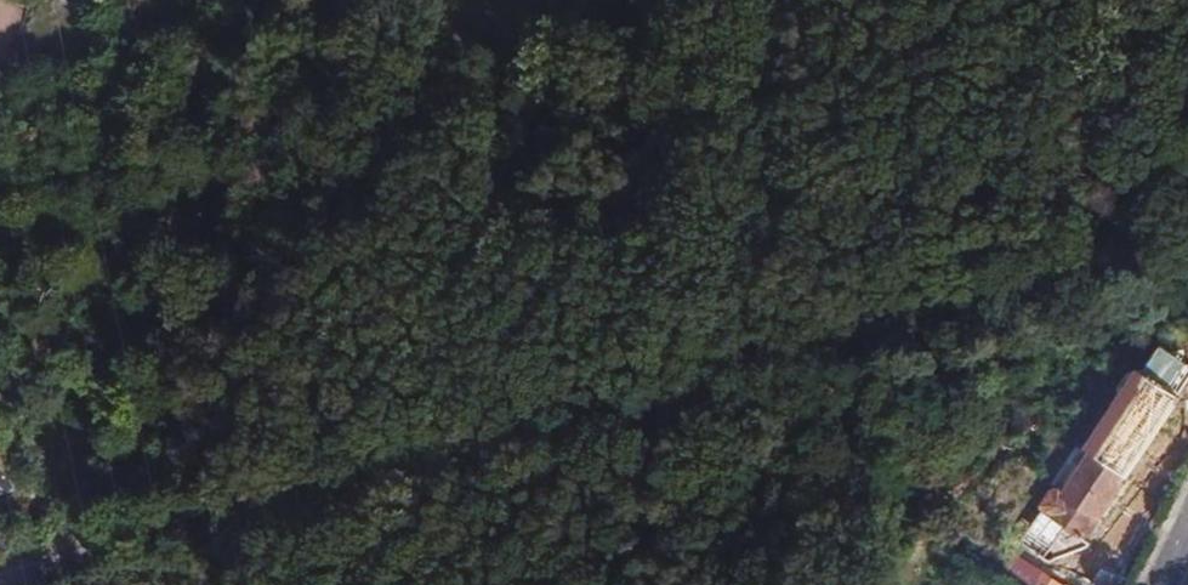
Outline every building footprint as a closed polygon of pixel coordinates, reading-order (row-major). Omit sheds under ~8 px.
[(1082,552),(1085,548),(1079,543),(1095,521),(1098,523),(1129,478),(1096,456),(1084,472),(1066,495),(1059,490),(1052,492),(1041,509),(1043,510),(1020,543),(1049,564),(1082,552)] [(1055,487),(1059,490),(1066,495),(1084,472),(1073,464),(1055,487)] [(1092,584),(1118,541),(1096,529),(1085,548),(1092,551),(1078,575),(1092,584)] [(1118,541),(1092,584),(1095,584),(1116,584),(1136,552),(1118,541)] [(1019,584),(1059,584),(1017,558),(1005,576),(1019,584)]
